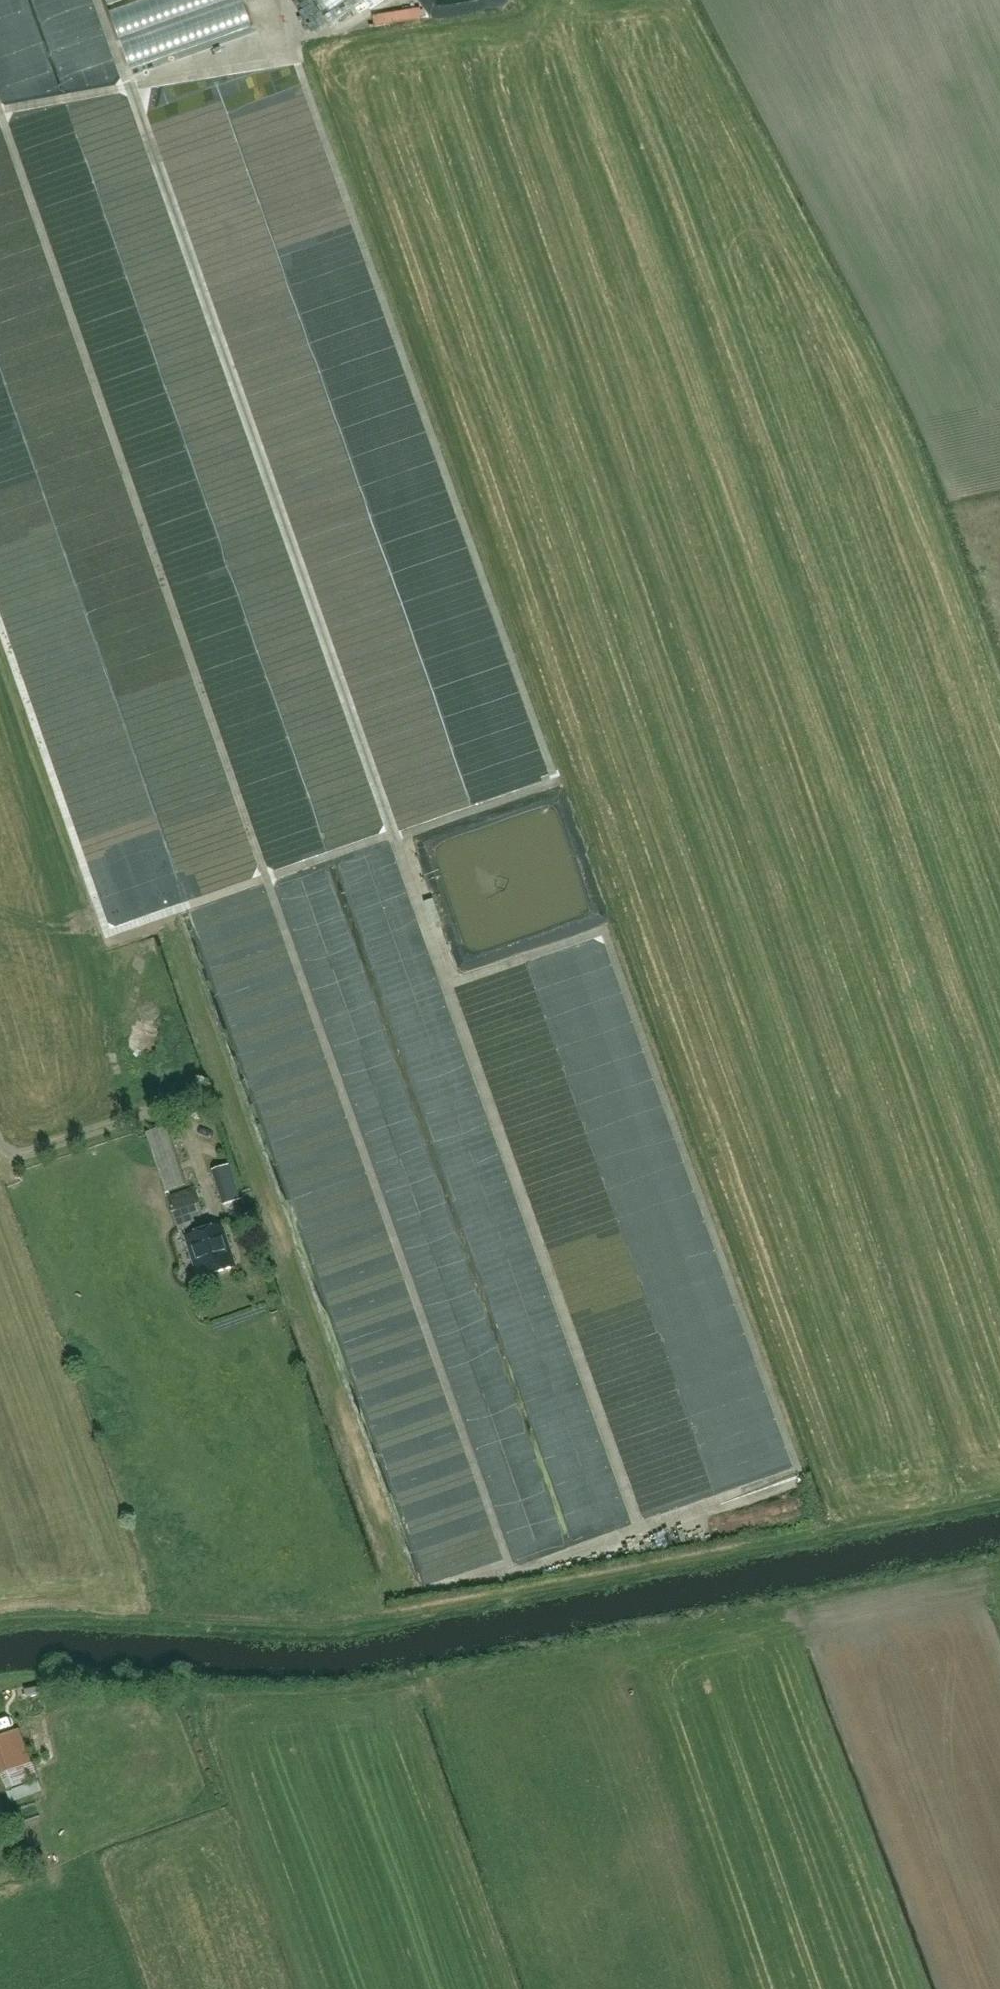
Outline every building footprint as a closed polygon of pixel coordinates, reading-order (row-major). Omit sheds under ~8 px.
[(109,11),(129,68),(250,26),(241,0),(141,0),(109,11)] [(366,0),(313,0),(329,24),(366,0)] [(150,1143),(170,1135),(167,1125),(146,1132),(150,1143)] [(154,1156),(175,1149),(170,1135),(150,1143),(154,1156)] [(223,1203),(239,1197),(228,1167),(212,1173),(223,1203)] [(179,1233),(197,1226),(193,1217),(202,1213),(194,1189),(167,1199),(179,1233)] [(202,1279),(235,1268),(222,1227),(186,1238),(198,1276),(201,1275),(202,1279)] [(672,1513),(671,1496),(646,1497),(647,1514),(672,1513)] [(30,1764),(18,1730),(0,1736),(0,1775),(6,1791),(37,1780),(30,1764)]
